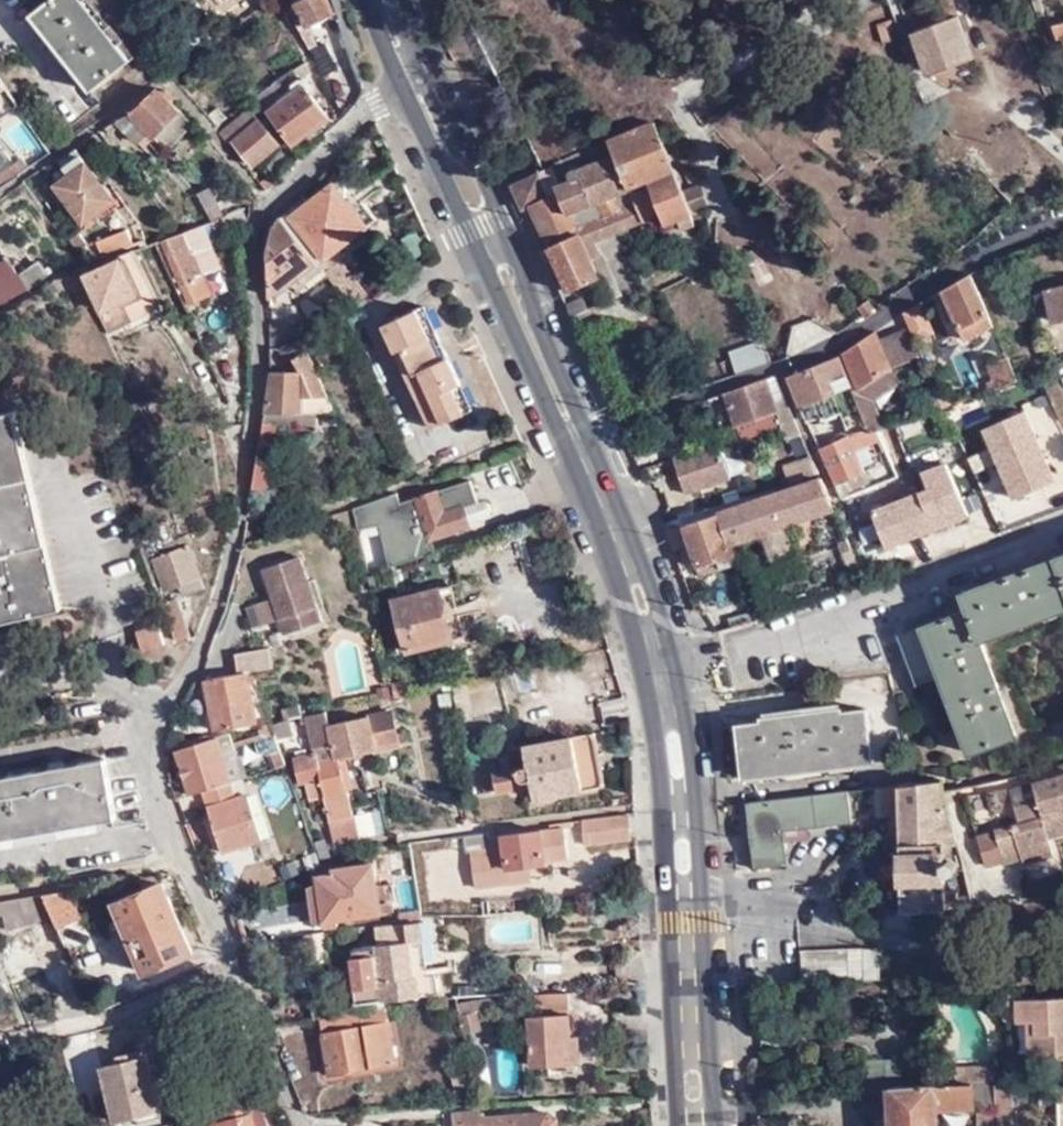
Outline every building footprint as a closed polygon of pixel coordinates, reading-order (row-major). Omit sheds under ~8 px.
[(78,96),(121,68),(77,0),(52,0),(26,17),(78,96)] [(294,4),(283,9),(322,79),(334,72),(316,39),(309,26),(329,16),(325,0),(292,0),(294,4)] [(907,12),(915,34),(910,37),(925,75),(970,59),(947,1),(937,6),(935,1),(907,12)] [(894,21),(877,26),(884,46),(901,41),(894,21)] [(1052,31),(1057,43),(1062,41),(1062,26),(1052,31)] [(303,64),(294,69),(299,77),(307,72),(303,64)] [(135,141),(137,141),(146,132),(151,137),(179,110),(179,109),(155,85),(131,111),(105,126),(108,131),(120,125),(135,141)] [(266,114),(288,145),(327,117),(306,86),(284,101),(272,86),(256,98),(266,114)] [(251,108),(232,122),(240,133),(260,119),(251,108)] [(191,123),(179,110),(151,137),(146,132),(137,141),(147,151),(151,149),(158,155),(191,123)] [(232,122),(220,132),(228,142),(230,141),(250,167),(279,146),(260,119),(240,133),(232,122)] [(512,185),(524,212),(534,207),(574,293),(603,279),(614,302),(627,297),(601,243),(667,215),(672,226),(716,208),(707,185),(689,192),(659,122),(512,185)] [(72,185),(62,192),(82,221),(112,200),(80,155),(61,168),(65,175),(72,185)] [(266,169),(254,178),(265,191),(276,182),(266,169)] [(55,183),(62,192),(72,185),(65,175),(55,183)] [(288,218),(321,263),(326,258),(363,228),(332,185),(288,218)] [(198,194),(211,223),(223,219),(227,216),(250,202),(244,191),(215,206),(208,190),(198,194)] [(223,219),(211,223),(216,232),(232,225),(227,216),(223,219)] [(270,250),(270,298),(315,262),(281,217),(273,228),(270,250)] [(96,242),(102,258),(133,244),(125,229),(96,242)] [(77,233),(69,239),(76,248),(84,243),(77,233)] [(184,233),(177,236),(162,241),(179,286),(200,278),(184,233)] [(120,256),(122,261),(139,295),(151,289),(133,251),(120,256)] [(321,263),(318,265),(336,292),(348,307),(358,302),(368,297),(338,255),(329,262),(326,258),(321,263)] [(0,263),(0,303),(27,288),(19,274),(17,272),(6,260),(0,263)] [(19,274),(27,288),(46,277),(37,261),(17,272),(19,274)] [(139,295),(122,261),(86,277),(104,311),(99,313),(108,334),(133,322),(123,301),(139,295)] [(957,323),(961,332),(991,319),(974,281),(972,278),(944,293),(951,309),(945,312),(951,326),(957,323)] [(1047,292),(1055,325),(1062,323),(1062,288),(1047,292)] [(157,302),(151,289),(139,295),(123,301),(133,322),(153,313),(157,302)] [(301,304),(308,322),(332,312),(325,294),(301,304)] [(586,300),(569,308),(575,320),(593,313),(586,300)] [(870,300),(858,309),(866,319),(878,312),(870,300)] [(910,330),(917,348),(934,341),(921,306),(904,316),(907,322),(910,330)] [(385,329),(433,433),(475,413),(426,310),(385,329)] [(996,331),(991,319),(961,332),(966,343),(996,331)] [(284,344),(292,340),(291,326),(269,326),(269,348),(276,348),(284,344)] [(844,357),(842,358),(846,366),(857,392),(852,394),(859,412),(875,405),(900,389),(894,374),(894,372),(895,371),(905,367),(922,360),(917,348),(910,330),(880,342),(877,333),(874,336),(844,357)] [(284,344),(291,357),(303,352),(297,337),(292,340),(284,344)] [(983,349),(988,367),(1008,361),(1003,343),(983,349)] [(276,348),(269,348),(269,375),(297,369),(291,357),(284,344),(276,348)] [(944,345),(926,353),(930,365),(950,357),(944,345)] [(738,357),(743,377),(777,365),(771,346),(738,357)] [(269,375),(263,414),(301,415),(332,416),(303,352),(291,357),(297,369),(269,375)] [(990,369),(999,392),(1019,384),(1009,361),(990,369)] [(859,412),(852,394),(838,362),(789,381),(807,424),(823,418),(825,421),(843,416),(853,438),(869,432),(859,412)] [(775,404),(768,382),(725,396),(736,428),(776,414),(781,428),(786,443),(801,437),(795,423),(786,401),(775,404)] [(943,389),(935,391),(944,411),(954,408),(952,402),(949,403),(943,389)] [(886,431),(875,405),(859,412),(869,432),(876,429),(878,434),(886,431)] [(61,608),(14,410),(0,413),(0,622),(61,608)] [(263,414),(261,426),(280,428),(300,427),(301,415),(263,414)] [(776,414),(736,428),(741,443),(781,428),(776,414)] [(907,425),(888,432),(896,454),(916,447),(907,425)] [(261,426),(250,490),(270,494),(280,428),(261,426)] [(853,438),(850,440),(855,452),(882,443),(878,434),(876,429),(869,432),(853,438)] [(836,487),(865,476),(855,452),(850,440),(821,452),(836,487)] [(719,443),(674,458),(685,495),(732,479),(719,443)] [(819,477),(812,461),(784,470),(788,487),(819,477)] [(871,490),(869,485),(865,476),(836,487),(843,500),(862,492),(871,490)] [(835,511),(822,482),(722,517),(731,546),(771,533),(835,511)] [(353,512),(358,534),(378,530),(388,569),(435,554),(430,541),(469,528),(463,510),(476,506),(469,483),(398,506),(396,497),(353,512)] [(482,523),(476,506),(463,510),(469,528),(482,523)] [(870,590),(835,511),(771,533),(777,551),(763,556),(757,571),(770,614),(870,590)] [(731,546),(722,517),(686,529),(699,572),(736,559),(731,546)] [(176,582),(181,596),(203,589),(189,546),(152,558),(161,587),(176,582)] [(263,569),(271,596),(279,620),(283,632),(321,620),(299,557),(263,569)] [(963,597),(969,613),(899,639),(917,689),(941,681),(970,758),(1016,742),(981,644),(1062,615),(1062,561),(963,597)] [(161,587),(166,602),(176,598),(181,596),(176,582),(161,587)] [(396,606),(410,656),(457,643),(443,594),(396,606)] [(166,602),(161,604),(172,635),(174,641),(189,636),(176,598),(166,602)] [(136,631),(143,652),(165,644),(159,624),(136,631)] [(240,670),(244,669),(254,665),(273,660),(268,643),(235,652),(240,670)] [(257,720),(244,669),(240,670),(203,680),(217,731),(257,720)] [(409,684),(394,687),(397,698),(411,695),(409,684)] [(283,710),(285,721),(303,718),(300,706),(283,710)] [(333,727),(336,742),(339,757),(376,748),(399,742),(393,712),(333,727)] [(870,767),(863,715),(839,718),(839,714),(763,723),(763,728),(739,732),(744,781),(870,767)] [(275,733),(271,721),(264,723),(267,731),(243,738),(245,743),(256,740),(266,736),(275,733)] [(202,791),(228,782),(241,778),(232,748),(227,733),(215,737),(204,735),(177,744),(179,750),(174,751),(189,795),(202,791)] [(271,752),(275,766),(284,762),(275,733),(266,736),(256,740),(260,752),(267,751),(268,754),(271,752)] [(531,767),(515,771),(483,777),(485,792),(535,785),(538,804),(555,802),(554,795),(606,787),(598,735),(527,747),(531,767)] [(347,791),(339,757),(336,742),(317,746),(318,751),(297,756),(303,783),(307,782),(319,779),(322,793),(328,791),(331,794),(347,791)] [(511,750),(515,771),(531,767),(527,747),(511,750)] [(380,766),(376,748),(339,757),(347,791),(349,797),(365,793),(361,769),(380,766)] [(113,819),(102,760),(0,778),(0,839),(113,819)] [(994,830),(1005,864),(1005,865),(1022,860),(1023,865),(1054,856),(1049,839),(1062,835),(1062,774),(1009,790),(1019,823),(994,830)] [(246,794),(241,778),(228,782),(233,799),(246,794)] [(319,779),(307,782),(309,796),(322,793),(319,779)] [(233,799),(228,782),(202,791),(222,852),(261,839),(246,794),(233,799)] [(903,916),(959,912),(958,895),(945,894),(945,877),(949,877),(953,878),(956,877),(957,875),(958,873),(958,870),(957,868),(955,866),(953,865),(950,865),(948,867),(944,868),(944,846),(958,846),(946,793),(943,784),(915,787),(899,789),(900,820),(903,916)] [(886,820),(900,820),(899,789),(885,791),(886,820)] [(347,791),(331,794),(328,791),(322,793),(327,818),(352,812),(349,797),(347,791)] [(1008,792),(986,794),(985,797),(990,812),(1003,814),(1010,794),(1008,792)] [(849,795),(747,807),(753,872),(786,869),(784,848),(813,845),(812,831),(851,829),(849,795)] [(375,807),(352,812),(327,818),(333,842),(357,836),(381,831),(375,807)] [(632,839),(630,816),(579,822),(579,833),(594,831),(595,844),(632,839)] [(492,839),(491,833),(467,836),(470,849),(491,846),(494,869),(493,871),(482,872),(483,886),(547,878),(545,861),(569,858),(566,829),(572,828),(571,823),(551,826),(552,832),(492,839)] [(1005,864),(994,830),(976,835),(987,869),(1005,864)] [(316,877),(322,921),(377,912),(370,862),(332,868),(333,874),(316,877)] [(151,875),(134,878),(139,893),(114,903),(142,972),(189,953),(160,884),(155,886),(151,875)] [(42,894),(52,919),(55,925),(79,916),(67,890),(42,894)] [(52,919),(42,894),(0,902),(0,914),(1,914),(4,928),(37,921),(52,919)] [(55,925),(52,919),(37,921),(41,933),(29,938),(38,961),(52,955),(55,962),(69,957),(55,925)] [(365,1000),(414,996),(409,940),(407,925),(406,923),(374,926),(375,941),(360,943),(363,979),(365,1000)] [(421,923),(407,925),(409,940),(414,996),(428,994),(437,994),(435,975),(426,975),(423,939),(421,923)] [(805,955),(806,985),(880,981),(879,955),(805,955)] [(353,1001),(365,1000),(363,979),(351,979),(353,1001)] [(566,1012),(566,992),(532,994),(533,1013),(566,1012)] [(1014,1002),(1014,1026),(1026,1026),(1027,1057),(1062,1056),(1062,999),(1014,1002)] [(454,1003),(454,1028),(471,1028),(471,1011),(490,1009),(489,1001),(454,1003)] [(385,1005),(339,1014),(315,1018),(325,1073),(394,1062),(388,1019),(386,1019),(385,1005)] [(566,1017),(529,1018),(531,1073),(573,1071),(572,1039),(568,1039),(566,1017)] [(114,1057),(116,1063),(129,1060),(127,1053),(114,1057)] [(145,1056),(129,1060),(116,1063),(100,1068),(116,1122),(161,1109),(145,1056)] [(443,1065),(447,1095),(459,1094),(455,1064),(443,1065)] [(901,1064),(869,1065),(870,1090),(893,1090),(902,1089),(901,1064)] [(1039,1084),(902,1089),(893,1090),(894,1109),(887,1113),(888,1124),(892,1125),(931,1125),(930,1112),(996,1110),(996,1095),(1039,1093),(1039,1084)] [(255,1101),(242,1103),(240,1098),(226,1102),(231,1120),(206,1125),(262,1125),(255,1101)] [(550,1120),(543,1113),(521,1115),(521,1112),(476,1116),(475,1112),(455,1113),(456,1118),(448,1119),(449,1125),(551,1125),(550,1120)]
